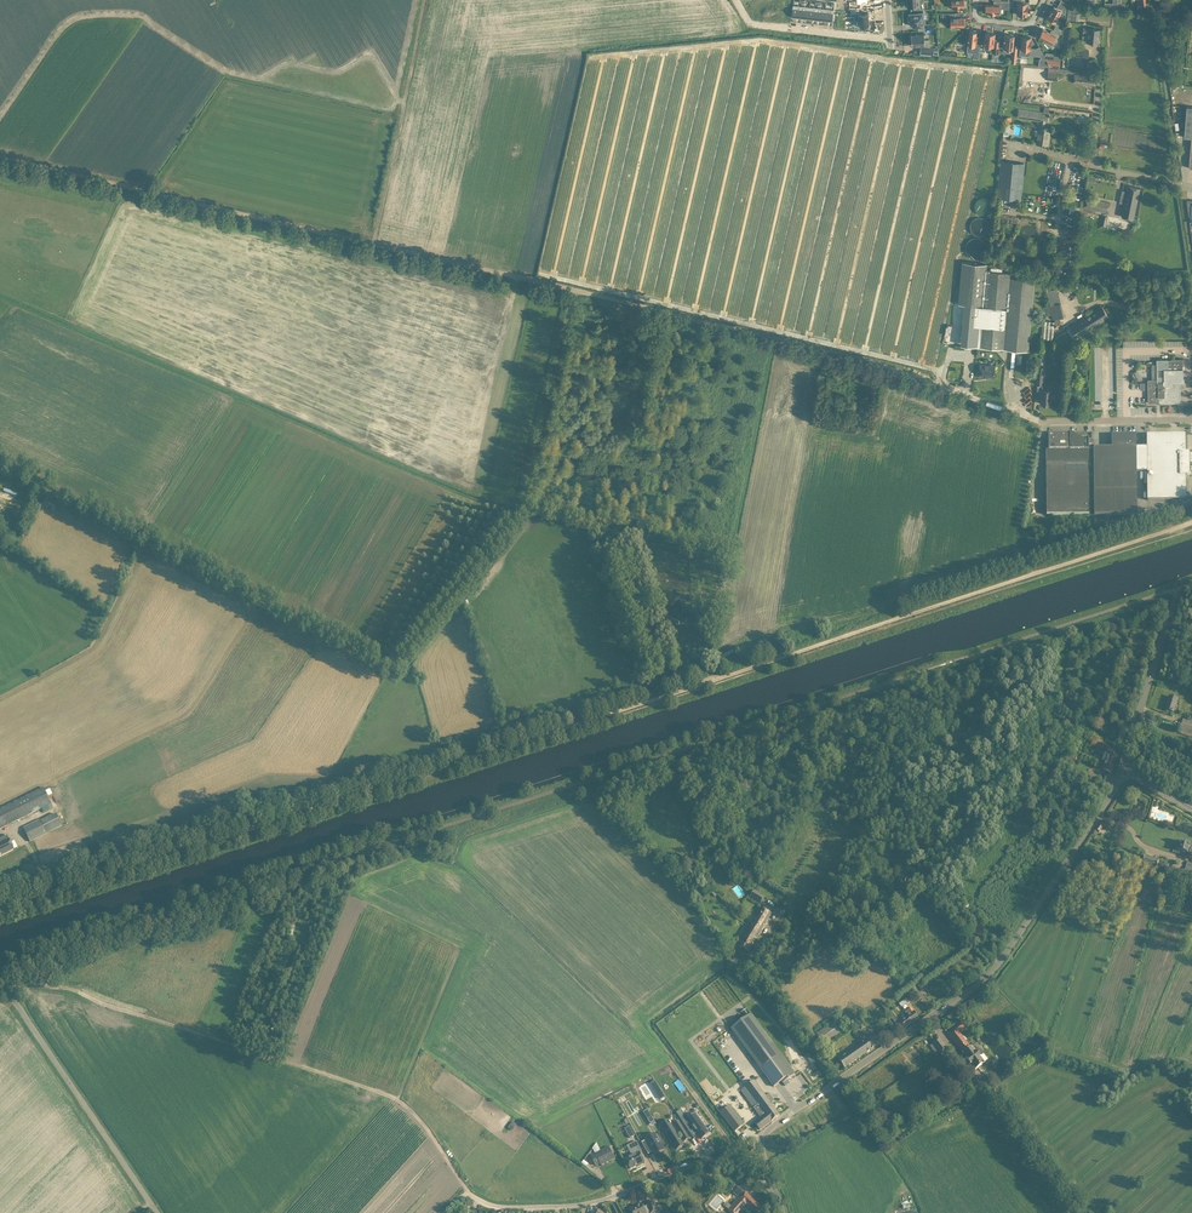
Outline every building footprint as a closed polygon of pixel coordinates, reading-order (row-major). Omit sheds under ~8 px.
[(907,6),(911,5),(911,6),(912,6),(912,5),(914,5),(914,8),(921,8),(921,1),(924,1),(924,0),(907,0),(907,6)] [(948,3),(952,3),(952,7),(953,7),(953,8),(956,8),(957,9),(959,9),(960,8),(962,8),(962,7),(965,7),(965,2),(964,2),(964,1),(962,1),(962,0),(948,0),(948,3)] [(985,5),(984,9),(985,9),(985,12),(989,12),(989,13),(990,13),(995,13),(995,12),(1000,12),(1000,8),(1008,8),(1009,1),(1008,1),(994,0),(994,4),(986,4),(986,5),(985,5)] [(1013,6),(1017,6),(1017,14),(1021,14),(1022,15),(1025,15),(1025,14),(1027,14),(1026,13),(1027,13),(1028,5),(1027,5),(1027,2),(1022,2),(1022,0),(1013,0),(1013,1),(1013,6)] [(1048,18),(1056,21),(1061,12),(1065,14),(1066,3),(1061,0),(1057,7),(1054,6),(1048,18)] [(793,5),(792,16),(800,17),(801,6),(793,5)] [(801,6),(800,17),(808,18),(809,6),(801,6)] [(809,6),(808,18),(816,19),(817,7),(809,6)] [(817,7),(816,19),(824,20),(825,8),(817,7)] [(825,8),(824,20),(832,21),(834,9),(825,8)] [(1067,19),(1078,21),(1080,9),(1068,8),(1067,19)] [(859,10),(851,10),(851,16),(859,15),(860,25),(864,25),(864,26),(868,25),(868,24),(869,24),(868,12),(859,13),(859,10)] [(964,24),(965,24),(965,19),(964,19),(964,17),(957,17),(957,16),(955,16),(955,12),(943,13),(943,18),(946,18),(946,23),(951,23),(951,28),(960,28),(960,26),(964,26),(964,24)] [(922,13),(909,14),(908,15),(908,19),(909,20),(911,20),(911,24),(913,24),(913,26),(923,25),(922,13)] [(1084,28),(1083,33),(1088,33),(1088,41),(1098,43),(1099,29),(1089,28),(1084,28)] [(1053,47),(1059,34),(1051,30),(1050,32),(1044,29),(1042,31),(1041,31),(1041,32),(1040,32),(1039,34),(1039,35),(1038,36),(1045,40),(1044,42),(1053,47)] [(974,52),(979,53),(981,40),(977,39),(977,35),(977,30),(973,30),(973,31),(969,30),(968,38),(968,39),(969,39),(968,48),(974,49),(974,52)] [(985,32),(984,45),(994,47),(993,53),(999,53),(1000,41),(994,40),(995,33),(991,32),(990,31),(987,31),(986,32),(985,32)] [(911,35),(910,35),(911,40),(912,40),(912,45),(922,44),(922,46),(921,46),(920,52),(934,54),(934,47),(930,47),(930,40),(924,40),(924,33),(911,34),(911,35)] [(1004,34),(1003,48),(1009,48),(1009,52),(1009,53),(1012,53),(1012,56),(1016,56),(1017,56),(1018,45),(1013,45),(1014,35),(1013,35),(1013,34),(1009,33),(1009,34),(1004,34)] [(1020,48),(1019,55),(1029,56),(1029,55),(1040,56),(1040,55),(1040,56),(1040,58),(1046,58),(1044,54),(1039,46),(1036,48),(1030,47),(1031,39),(1030,39),(1031,37),(1030,37),(1030,36),(1028,36),(1027,36),(1026,36),(1027,35),(1023,35),(1023,36),(1022,36),(1022,37),(1021,41),(1022,41),(1021,49),(1020,48)] [(1088,49),(1082,49),(1078,48),(1077,49),(1075,49),(1074,55),(1077,55),(1077,56),(1088,57),(1088,49)] [(1060,56),(1044,54),(1046,58),(1050,66),(1059,67),(1060,56)] [(1044,71),(1043,78),(1057,80),(1058,71),(1073,73),(1073,69),(1059,67),(1059,69),(1048,67),(1048,68),(1044,68),(1043,71),(1044,71)] [(1090,76),(1086,76),(1086,71),(1083,71),(1082,75),(1074,74),(1073,83),(1089,85),(1095,85),(1096,77),(1090,76)] [(1041,120),(1040,127),(1044,128),(1045,121),(1047,121),(1048,113),(1048,112),(1043,111),(1043,112),(1019,109),(1018,117),(1041,120)] [(1050,129),(1044,128),(1040,127),(1039,127),(1037,143),(1048,145),(1050,129)] [(1001,161),(997,197),(1021,200),(1025,163),(1001,161)] [(1128,185),(1121,216),(1133,218),(1140,188),(1128,185)] [(1085,199),(1083,207),(1094,209),(1109,212),(1111,203),(1085,197),(1085,199)] [(1099,227),(1106,228),(1109,215),(1101,214),(1099,227)] [(962,262),(958,304),(964,305),(962,325),(981,327),(979,346),(1009,349),(1016,278),(1009,277),(1010,272),(992,270),(986,270),(986,264),(968,262),(962,262)] [(1016,278),(1009,349),(1028,350),(1029,344),(1035,279),(1016,278)] [(1067,282),(1061,283),(1064,293),(1076,289),(1074,283),(1068,285),(1067,282)] [(1055,321),(1054,321),(1043,320),(1041,339),(1053,340),(1054,324),(1059,325),(1060,317),(1065,316),(1058,292),(1048,296),(1050,305),(1046,306),(1048,316),(1050,315),(1051,319),(1053,319),(1055,319),(1055,321)] [(1102,305),(1070,326),(1076,337),(1109,315),(1102,305)] [(1157,379),(1148,379),(1148,402),(1158,402),(1180,402),(1180,378),(1183,378),(1183,368),(1183,359),(1183,358),(1171,359),(1168,359),(1156,359),(1157,379)] [(980,364),(979,375),(989,376),(989,375),(994,376),(995,366),(980,364)] [(1044,366),(1037,366),(1035,384),(1043,385),(1044,366)] [(1042,389),(1040,403),(1043,403),(1044,404),(1046,404),(1048,404),(1050,404),(1051,400),(1051,399),(1052,396),(1051,395),(1051,390),(1042,389)] [(1147,435),(1147,447),(1147,472),(1147,500),(1186,500),(1186,476),(1190,476),(1190,463),(1191,463),(1191,462),(1191,456),(1191,455),(1189,455),(1189,453),(1186,453),(1186,434),(1147,435)] [(1046,451),(1047,515),(1089,515),(1089,438),(1076,438),(1076,439),(1070,439),(1070,435),(1049,435),(1049,451),(1046,451)] [(1113,448),(1094,448),(1094,515),(1137,515),(1137,472),(1147,472),(1147,447),(1136,447),(1135,447),(1135,436),(1113,437),(1113,448)] [(1,486),(10,491),(13,484),(4,480),(1,486)] [(1165,709),(1171,711),(1173,712),(1177,699),(1169,697),(1165,709)] [(1183,720),(1180,731),(1179,734),(1191,738),(1191,722),(1183,720)] [(1099,740),(1096,746),(1107,752),(1110,746),(1099,740)] [(1118,757),(1108,753),(1102,769),(1112,773),(1118,757)] [(0,809),(0,829),(52,804),(44,788),(5,807),(0,809)] [(56,814),(41,821),(41,820),(24,829),(30,842),(62,827),(56,814)] [(1101,823),(1096,829),(1100,832),(1104,825),(1101,823)] [(14,850),(7,836),(0,840),(0,857),(14,850)] [(1184,853),(1190,854),(1191,849),(1191,845),(1180,841),(1179,846),(1175,844),(1173,852),(1183,856),(1184,853)] [(1156,868),(1159,860),(1145,855),(1142,863),(1156,868)] [(750,897),(761,903),(765,896),(754,890),(750,897)] [(958,921),(964,915),(956,906),(962,900),(953,891),(949,895),(951,898),(950,899),(949,897),(942,903),(958,921)] [(752,923),(750,927),(760,933),(772,914),(762,907),(756,918),(752,923)] [(970,922),(978,928),(974,934),(980,938),(985,932),(989,935),(992,930),(988,927),(973,917),(970,922)] [(747,931),(738,946),(748,953),(760,933),(750,927),(747,931)] [(903,1000),(899,1004),(902,1007),(909,1001),(906,996),(903,999),(903,1000)] [(911,1008),(905,1013),(907,1017),(912,1023),(919,1018),(911,1008)] [(888,1015),(896,1025),(900,1022),(892,1012),(888,1015)] [(750,1014),(731,1029),(752,1058),(764,1073),(774,1087),(781,1081),(783,1083),(790,1078),(795,1074),(772,1043),(770,1041),(750,1014)] [(905,1028),(912,1023),(907,1017),(900,1022),(902,1023),(905,1028)] [(826,1021),(829,1025),(817,1034),(825,1045),(841,1034),(829,1019),(826,1021)] [(948,1034),(962,1052),(971,1045),(970,1044),(969,1045),(958,1032),(964,1027),(961,1024),(948,1034)] [(861,1044),(867,1053),(880,1044),(873,1035),(861,1044)] [(941,1056),(948,1050),(939,1038),(932,1043),(941,1056)] [(844,1068),(867,1053),(861,1044),(838,1059),(844,1068)] [(976,1052),(971,1045),(962,1052),(963,1053),(962,1053),(975,1070),(985,1063),(980,1057),(984,1054),(980,1049),(976,1052)] [(740,1091),(753,1108),(758,1105),(763,1112),(772,1105),(754,1081),(740,1091)] [(658,1086),(654,1089),(660,1099),(665,1096),(658,1086)] [(726,1101),(717,1107),(721,1112),(720,1113),(735,1132),(744,1125),(730,1106),(726,1101)] [(763,1112),(765,1114),(771,1122),(780,1115),(776,1110),(772,1105),(763,1112)] [(681,1109),(676,1113),(694,1138),(692,1135),(696,1131),(702,1139),(710,1134),(706,1128),(695,1114),(690,1118),(688,1119),(681,1109)] [(647,1110),(643,1112),(648,1119),(652,1117),(647,1110)] [(754,1123),(760,1130),(771,1122),(765,1114),(754,1123)] [(679,1120),(673,1123),(679,1133),(681,1132),(683,1139),(684,1141),(690,1138),(679,1120)] [(509,1128),(514,1131),(518,1124),(513,1122),(509,1128)] [(661,1124),(661,1125),(676,1150),(684,1145),(681,1139),(679,1140),(677,1134),(677,1133),(672,1125),(665,1130),(661,1124)] [(629,1127),(625,1129),(630,1139),(634,1136),(629,1127)] [(650,1137),(641,1142),(648,1155),(653,1152),(655,1155),(664,1150),(657,1137),(652,1140),(650,1137)] [(636,1154),(625,1159),(630,1169),(637,1166),(637,1167),(645,1163),(639,1151),(641,1150),(637,1141),(631,1144),(636,1154)] [(595,1154),(591,1156),(596,1166),(600,1164),(601,1166),(615,1158),(609,1147),(601,1151),(598,1145),(594,1146),(595,1147),(592,1149),(595,1154)] [(734,1193),(740,1198),(728,1211),(731,1212),(738,1212),(746,1204),(756,1212),(758,1212),(762,1208),(745,1192),(745,1193),(739,1187),(734,1193)] [(656,1207),(654,1201),(647,1204),(648,1205),(644,1207),(642,1204),(634,1208),(633,1207),(631,1208),(630,1209),(630,1210),(631,1212),(646,1212),(650,1210),(651,1212),(658,1210),(656,1207)]
